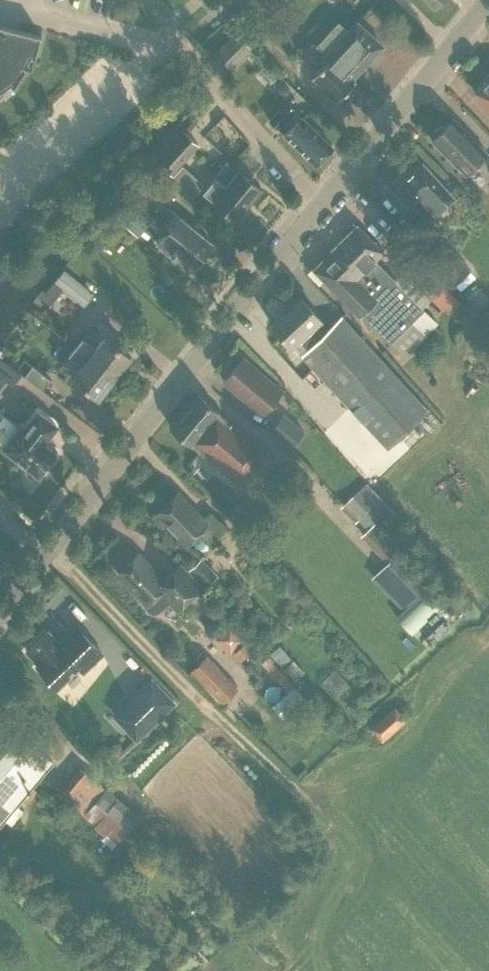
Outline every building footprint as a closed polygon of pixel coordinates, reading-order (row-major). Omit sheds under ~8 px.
[(316,45),(325,53),(353,77),(383,45),(356,20),(348,30),(338,21),(316,45)] [(8,83),(13,87),(27,67),(23,64),(29,55),(35,57),(41,34),(0,24),(0,89),(8,83)] [(253,49),(235,31),(215,52),(232,69),(253,49)] [(355,79),(353,77),(325,53),(317,60),(322,64),(311,75),(337,99),(355,79)] [(474,91),(488,106),(488,76),(474,91)] [(297,118),(292,112),(295,110),(286,101),(269,119),(278,128),(278,127),(283,132),(283,133),(315,163),(332,146),(300,115),(297,118)] [(488,150),(453,114),(429,137),(465,174),(488,150)] [(199,143),(183,128),(154,159),(171,175),(199,143)] [(456,196),(422,160),(395,185),(428,221),(456,196)] [(214,200),(213,201),(235,219),(260,189),(238,170),(226,185),(215,176),(203,191),(214,200)] [(192,266),(211,243),(179,217),(157,243),(172,255),(175,251),(192,266)] [(331,255),(315,271),(359,316),(362,313),(390,341),(391,340),(404,354),(437,322),(420,305),(430,295),(431,296),(444,284),(443,283),(415,255),(401,268),(404,271),(395,280),(374,259),(383,251),(357,224),(328,252),(331,255)] [(470,267),(440,234),(422,251),(452,284),(470,267)] [(53,281),(45,291),(54,298),(62,289),(53,281)] [(301,297),(271,324),(290,345),(291,344),(301,354),(321,334),(313,324),(320,318),(301,297)] [(321,334),(301,354),(377,436),(387,446),(427,409),(341,315),(321,334)] [(75,346),(114,376),(130,355),(104,335),(95,346),(82,336),(75,346)] [(114,376),(75,346),(68,355),(81,365),(72,377),(98,397),(114,376)] [(0,356),(0,373),(11,382),(20,371),(0,356)] [(244,357),(224,380),(256,407),(262,400),(269,405),(279,394),(282,390),(244,357)] [(53,380),(60,368),(41,358),(34,369),(53,380)] [(224,421),(226,419),(197,395),(171,426),(200,449),(199,450),(240,485),(267,453),(231,423),(229,425),(224,421)] [(56,453),(43,444),(57,426),(38,411),(24,429),(4,413),(0,419),(0,446),(38,475),(56,453)] [(305,429),(283,411),(269,429),(290,447),(305,429)] [(392,509),(367,481),(340,506),(355,521),(367,509),(375,519),(360,534),(386,561),(371,576),(403,610),(434,580),(379,522),(392,509)] [(157,512),(187,542),(199,531),(211,543),(227,528),(210,511),(202,519),(176,493),(157,512)] [(180,562),(171,571),(162,580),(137,554),(118,572),(147,602),(143,605),(148,610),(149,611),(151,612),(152,612),(153,613),(155,613),(156,612),(157,612),(159,611),(160,610),(168,602),(175,610),(202,584),(180,562)] [(218,574),(201,556),(188,569),(205,587),(218,574)] [(228,622),(213,635),(229,652),(244,639),(228,622)] [(37,666),(56,685),(77,665),(83,671),(101,653),(77,627),(59,644),(46,631),(27,649),(40,663),(37,666)] [(290,637),(280,644),(289,656),(299,650),(290,637)] [(299,671),(310,667),(304,651),(292,655),(299,671)] [(238,687),(207,654),(190,669),(220,703),(238,687)] [(166,713),(145,690),(107,726),(127,748),(166,713)] [(405,718),(395,706),(370,728),(381,740),(405,718)] [(0,782),(0,820),(51,759),(32,743),(22,755),(9,744),(0,756),(0,776),(3,778),(0,782)] [(105,786),(79,765),(58,791),(84,812),(105,786)] [(137,812),(105,786),(83,812),(116,839),(137,812)]
